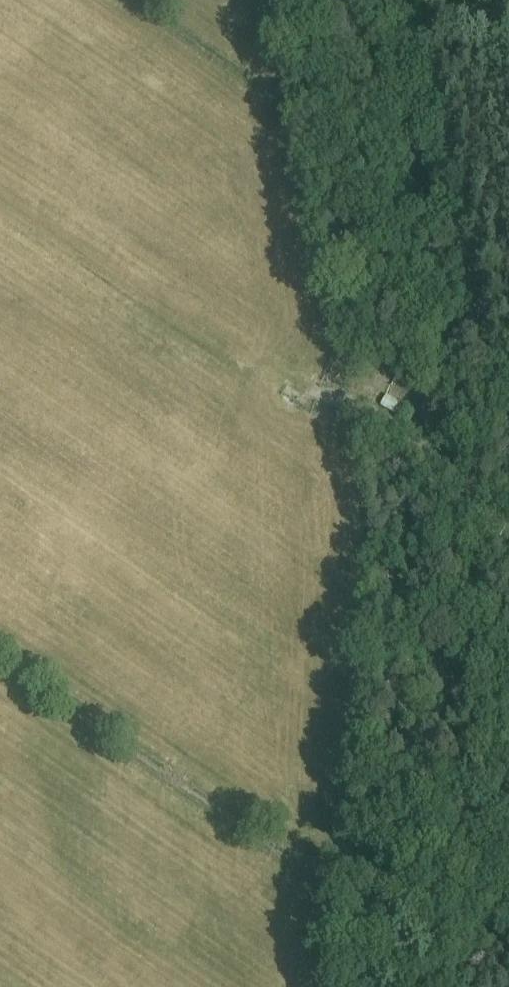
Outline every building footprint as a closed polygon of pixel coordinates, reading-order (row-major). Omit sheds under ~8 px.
[(386,396),(379,407),(409,423),(416,413),(386,396)]
